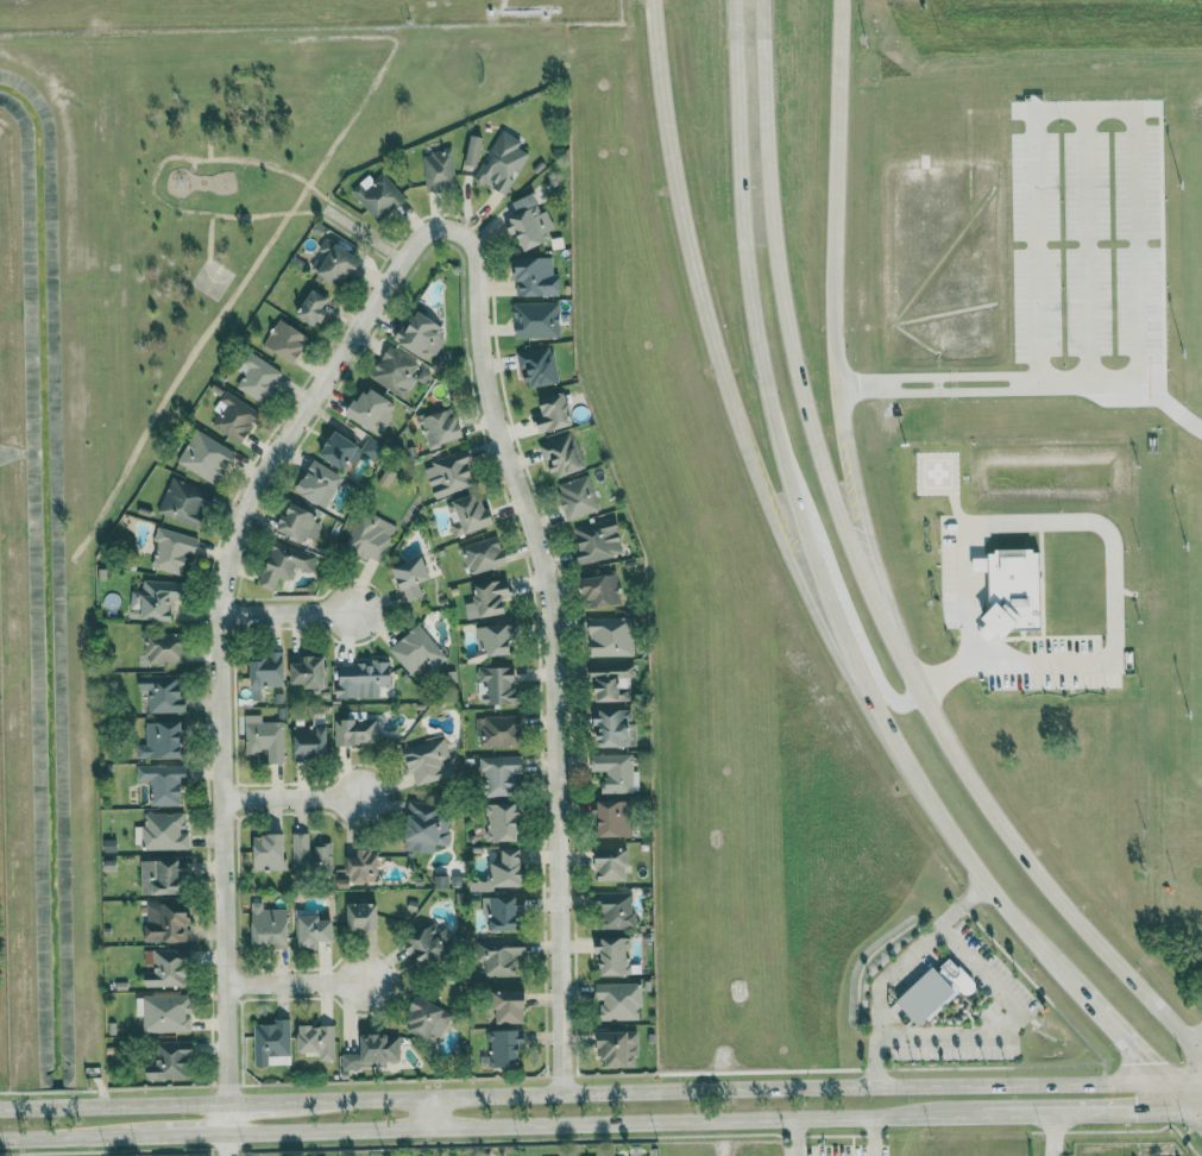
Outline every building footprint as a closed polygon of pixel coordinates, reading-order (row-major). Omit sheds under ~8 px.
[(528,152),(520,147),(524,139),(500,128),(475,179),(507,194),(528,152)] [(465,162),(478,166),(485,137),(472,134),(465,162)] [(427,191),(455,188),(451,149),(422,153),(427,191)] [(350,190),(379,222),(406,197),(383,171),(374,180),(369,174),(350,190)] [(512,200),(516,209),(504,213),(511,234),(519,232),(525,249),(553,240),(549,229),(555,228),(548,209),(541,211),(534,192),(512,200)] [(362,257),(336,242),(318,273),(344,288),(362,257)] [(553,256),(515,257),(516,296),(560,295),(560,274),(553,274),(553,256)] [(297,315),(318,327),(328,309),(323,307),(329,296),(313,287),(297,315)] [(515,337),(561,337),(561,302),(515,301),(515,337)] [(395,339),(429,361),(444,338),(440,335),(445,326),(416,307),(395,339)] [(311,335),(279,318),(264,345),(296,363),(311,335)] [(525,388),(559,382),(553,344),(519,350),(525,388)] [(404,398),(416,379),(424,384),(432,372),(390,345),(370,376),(404,398)] [(283,372),(249,350),(237,369),(244,374),(236,386),(263,404),(283,372)] [(399,404),(368,384),(349,413),(379,434),(399,404)] [(244,442),(260,409),(223,392),(215,410),(219,412),(211,427),(244,442)] [(574,424),(566,392),(541,399),(544,412),(533,414),(538,433),(574,424)] [(428,448),(463,437),(454,406),(418,417),(428,448)] [(214,485),(235,452),(198,429),(178,462),(214,485)] [(349,471),(359,452),(373,460),(381,445),(361,434),(357,441),(335,429),(321,455),(349,471)] [(584,469),(575,433),(542,441),(552,478),(584,469)] [(424,465),(436,498),(477,484),(465,450),(424,465)] [(296,491),(326,508),(344,476),(314,459),(296,491)] [(568,520),(600,510),(589,474),(557,484),(568,520)] [(213,493),(172,477),(158,512),(198,529),(213,493)] [(456,536),(493,525),(482,491),(445,502),(456,536)] [(315,543),(322,524),(312,520),(315,511),(289,501),(279,529),(315,543)] [(378,563),(397,527),(364,510),(345,546),(378,563)] [(581,563),(624,555),(617,518),(574,526),(581,563)] [(182,575),(188,553),(195,555),(199,537),(158,527),(154,541),(159,542),(152,567),(182,575)] [(462,544),(467,573),(507,566),(503,544),(493,545),(493,539),(462,544)] [(276,589),(279,576),(293,580),(296,569),(322,576),(327,557),(273,542),(261,586),(276,589)] [(990,549),(992,623),(1000,622),(1000,631),(1041,630),(1039,548),(990,549)] [(419,582),(431,578),(423,555),(393,566),(406,601),(423,595),(419,582)] [(987,557),(974,557),(975,571),(988,570),(987,557)] [(620,604),(619,574),(586,576),(587,606),(620,604)] [(508,614),(506,598),(512,597),(510,579),(473,582),(475,601),(466,602),(467,618),(508,614)] [(174,620),(176,581),(144,580),(144,591),(132,590),(131,609),(141,609),(140,619),(174,620)] [(590,617),(591,656),(635,655),(634,616),(590,617)] [(447,657),(419,623),(390,647),(419,681),(447,657)] [(478,650),(489,650),(489,654),(513,654),(513,638),(520,638),(520,623),(477,624),(478,650)] [(147,661),(185,662),(186,634),(147,633),(147,661)] [(252,699),(262,699),(261,686),(285,686),(284,650),(277,650),(277,659),(251,659),(252,699)] [(292,683),(304,683),(304,687),(327,687),(327,655),(305,655),(305,662),(292,662),(292,683)] [(379,696),(379,684),(392,684),(391,661),(338,663),(339,697),(379,696)] [(597,677),(598,701),(627,700),(627,688),(629,688),(629,677),(637,677),(636,662),(590,664),(590,677),(597,677)] [(517,703),(518,667),(478,666),(478,702),(517,703)] [(149,712),(187,712),(187,698),(183,698),(183,676),(139,675),(139,690),(150,690),(149,712)] [(598,747),(632,745),(630,706),(597,707),(598,747)] [(284,721),(262,722),(262,714),(245,714),(246,752),(268,752),(268,763),(284,763),(284,721)] [(521,745),(520,715),(477,716),(478,746),(521,745)] [(336,744),(377,744),(377,719),(336,719),(336,744)] [(147,721),(147,744),(137,744),(137,757),(185,757),(184,721),(147,721)] [(329,726),(295,725),(295,758),(328,759),(329,726)] [(414,786),(454,775),(445,738),(405,748),(414,786)] [(633,753),(592,754),(592,771),(604,771),(604,793),(634,792),(633,753)] [(479,772),(485,772),(486,796),(520,796),(519,756),(479,756),(479,772)] [(151,805),(182,805),(182,792),(188,792),(188,766),(138,765),(138,780),(151,781),(151,805)] [(632,800),(599,801),(600,836),(633,835),(632,800)] [(406,851),(435,853),(436,844),(448,845),(450,817),(437,816),(438,803),(408,801),(406,851)] [(519,840),(518,803),(486,803),(487,841),(519,840)] [(189,848),(189,830),(186,830),(186,812),(145,812),(145,826),(135,826),(135,849),(189,848)] [(332,845),(310,845),(310,833),(293,833),(293,873),(332,872),(332,845)] [(285,834),(254,835),(255,870),(286,869),(285,834)] [(524,887),(523,848),(503,849),(503,862),(492,862),(492,880),(470,881),(470,889),(524,887)] [(628,880),(629,848),(598,848),(597,880),(628,880)] [(350,882),(379,882),(380,849),(359,849),(359,856),(350,856),(350,882)] [(142,894),(188,893),(187,859),(141,860),(142,894)] [(602,929),(635,928),(634,891),(594,892),(595,909),(602,909),(602,929)] [(520,929),(519,896),(482,897),(483,915),(491,914),(492,930),(520,929)] [(254,947),(289,946),(288,908),(264,909),(263,901),(253,902),(254,947)] [(349,930),(379,929),(378,902),(348,903),(349,930)] [(147,942),(190,941),(189,903),(145,905),(147,942)] [(300,948),(321,948),(321,941),(334,941),(334,919),(321,919),(321,915),(299,915),(300,948)] [(418,935),(407,939),(419,970),(450,957),(436,922),(416,930),(418,935)] [(630,974),(630,937),(595,937),(596,955),(602,955),(602,975),(630,974)] [(486,976),(516,975),(516,962),(528,962),(527,938),(477,940),(478,960),(485,960),(486,976)] [(186,986),(186,949),(154,949),(154,972),(145,972),(145,987),(186,986)] [(941,970),(966,998),(979,987),(953,959),(941,970)] [(921,1027),(959,992),(935,966),(897,1001),(921,1027)] [(641,983),(596,983),(596,1000),(601,1000),(601,1021),(641,1020),(641,983)] [(496,1024),(527,1023),(526,991),(495,991),(496,1024)] [(419,997),(404,1029),(437,1045),(452,1012),(419,997)] [(291,1019),(277,1019),(277,1024),(254,1024),(255,1066),(292,1065),(291,1019)] [(299,1052),(319,1051),(319,1061),(335,1060),(334,1025),(299,1025),(299,1052)] [(488,1030),(489,1055),(485,1055),(485,1068),(524,1067),(523,1029),(488,1030)] [(602,1067),(638,1066),(637,1031),(602,1031),(602,1067)] [(401,1064),(400,1034),(362,1034),(362,1053),(342,1054),(342,1066),(401,1064)] [(156,1042),(157,1062),(146,1062),(147,1078),(193,1077),(192,1040),(156,1042)]
